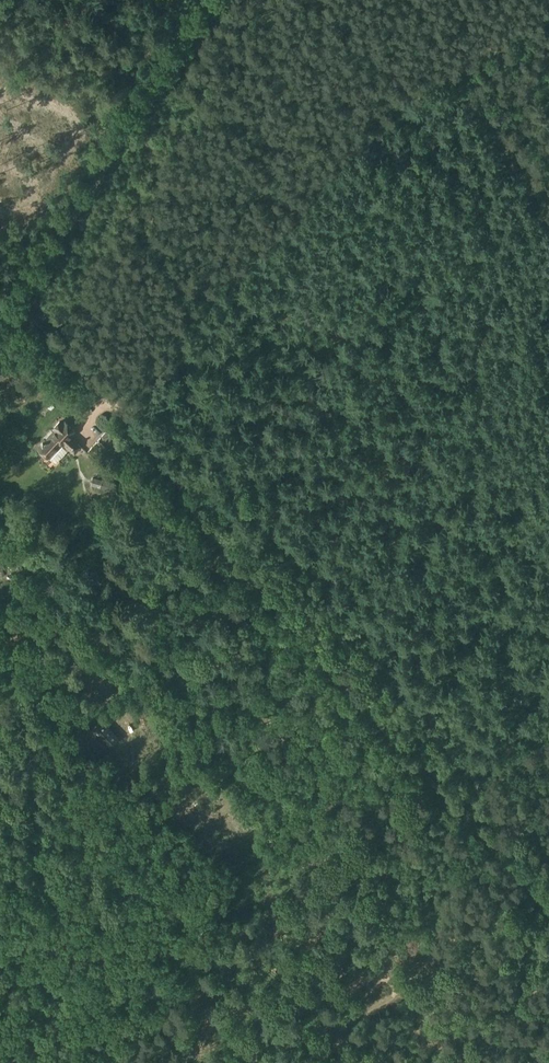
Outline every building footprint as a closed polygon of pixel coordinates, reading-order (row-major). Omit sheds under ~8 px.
[(44,439),(37,447),(46,456),(47,456),(55,463),(59,458),(61,458),(64,455),(64,453),(69,448),(73,453),(79,446),(69,436),(74,431),(64,422),(62,424),(60,421),(54,428),(56,430),(46,441),(44,439)] [(107,431),(96,443),(105,451),(110,445),(120,453),(125,447),(107,431)] [(93,477),(90,485),(100,488),(102,480),(93,477)] [(91,729),(110,747),(120,737),(105,722),(104,724),(100,720),(91,729)]
